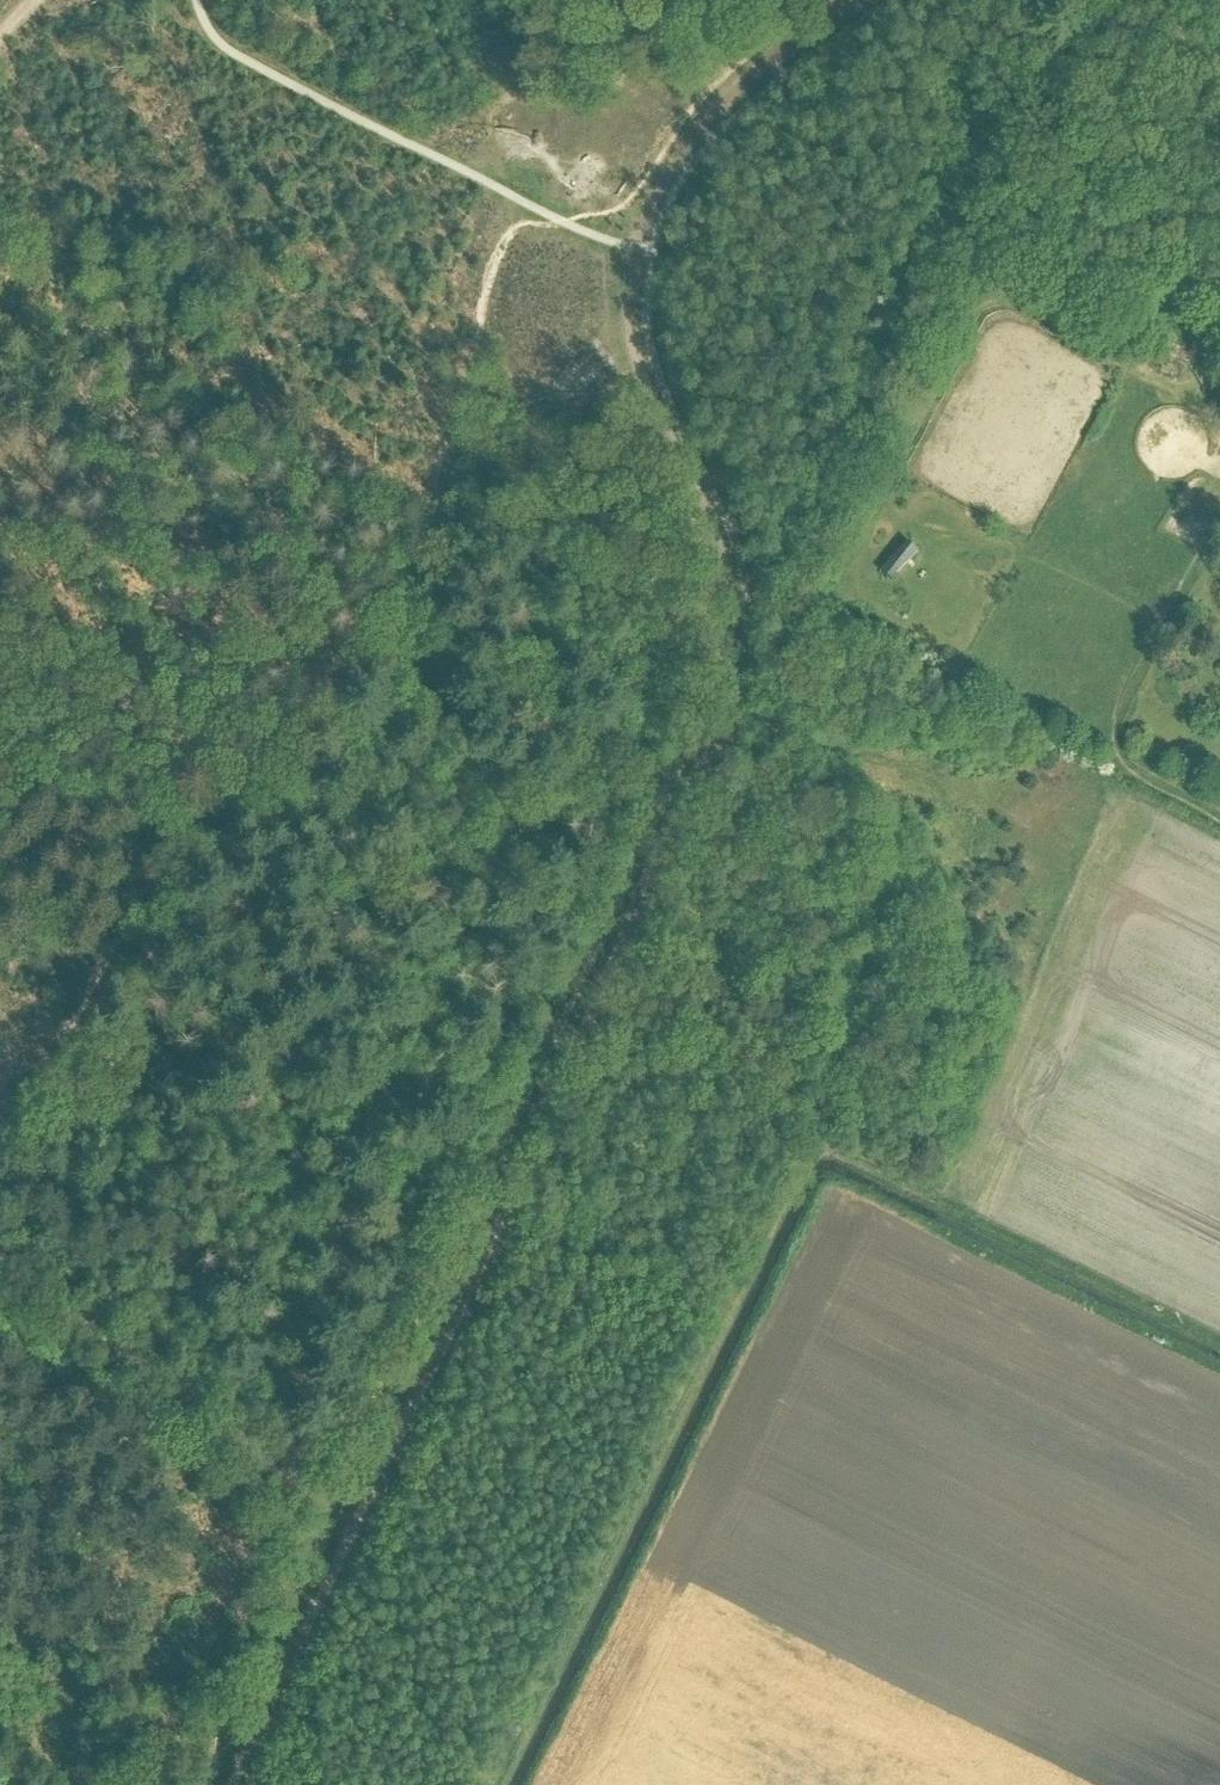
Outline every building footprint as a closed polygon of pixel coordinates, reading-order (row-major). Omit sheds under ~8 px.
[(908,544),(879,573),(890,583),(918,554),(908,544)]
